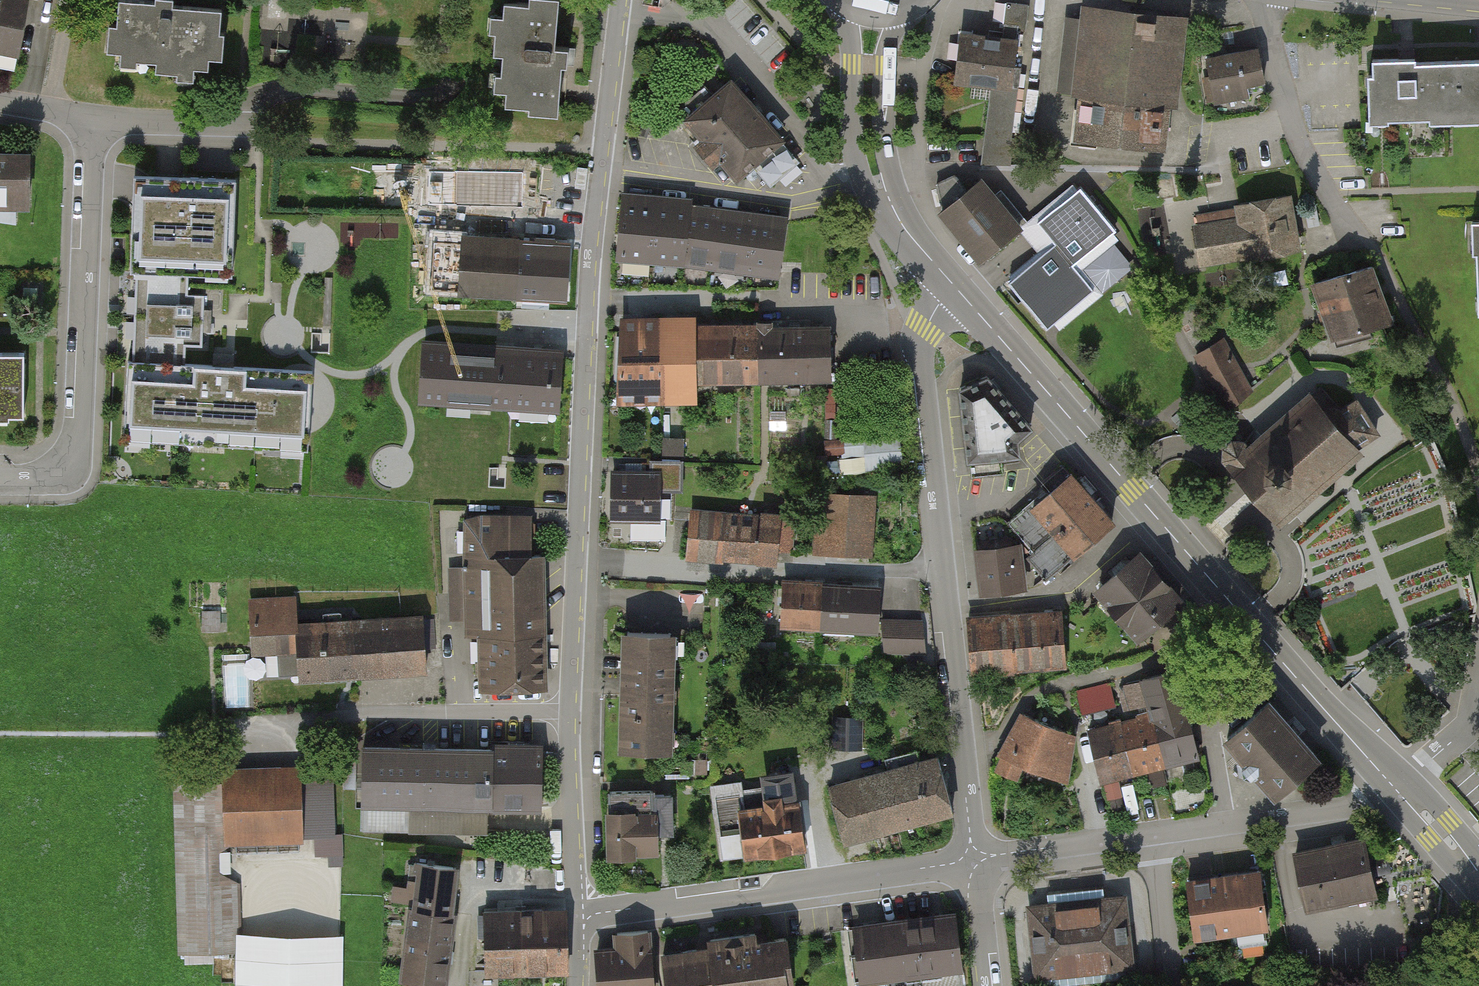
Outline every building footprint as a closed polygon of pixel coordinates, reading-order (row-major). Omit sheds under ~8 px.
[(20,50),(28,0),(0,0),(0,46),(20,50)] [(118,1),(116,28),(107,27),(106,51),(135,53),(135,61),(155,62),(154,71),(178,73),(178,68),(207,69),(208,58),(223,59),(224,35),(218,34),(220,11),(171,8),(171,0),(154,0),(153,3),(118,1)] [(557,0),(526,0),(526,4),(504,3),(502,33),(494,32),(493,54),(503,54),(502,74),(507,75),(505,106),(529,107),(529,112),(558,114),(561,64),(567,65),(568,57),(568,47),(554,47),(557,0)] [(1004,37),(957,33),(953,84),(1011,88),(1015,32),(1024,33),(1026,8),(1007,6),(1004,37)] [(1183,19),(1079,8),(1066,141),(1169,151),(1183,19)] [(1256,50),(1204,58),(1211,107),(1263,99),(1256,50)] [(1369,126),(1478,123),(1478,62),(1410,63),(1368,65),(1369,126)] [(796,159),(728,82),(688,118),(703,136),(695,143),(712,161),(719,155),(738,177),(754,164),(770,182),(796,159)] [(29,203),(29,154),(0,154),(0,204),(29,203)] [(523,173),(429,172),(428,205),(522,207),(523,173)] [(169,180),(135,178),(134,185),(130,281),(135,281),(132,363),(127,362),(122,447),(308,456),(312,372),(231,368),(184,366),(185,350),(201,350),(202,328),(203,299),(187,298),(188,283),(232,285),(237,183),(169,180)] [(946,211),(942,213),(981,258),(1020,227),(983,181),(968,193),(955,178),(939,186),(946,211)] [(1112,236),(1076,192),(1035,225),(1058,253),(1012,290),(1048,334),(1097,294),(1074,267),(1112,236)] [(1290,199),(1194,215),(1203,265),(1298,248),(1290,199)] [(760,219),(739,216),(694,211),(663,208),(644,206),(623,203),(618,252),(780,270),(786,221),(760,219)] [(566,243),(423,235),(420,294),(563,302),(566,243)] [(1374,267),(1316,285),(1333,339),(1391,321),(1374,267)] [(694,317),(617,317),(618,404),(695,403),(694,386),(694,326),(694,317)] [(726,385),(757,385),(756,325),(725,326),(726,385)] [(756,325),(757,385),(828,384),(827,325),(756,325)] [(694,386),(726,385),(725,326),(694,326),(694,386)] [(1223,340),(1197,355),(1229,409),(1255,393),(1223,340)] [(564,352),(422,344),(419,407),(561,415),(564,352)] [(8,411),(8,416),(23,416),(23,354),(0,354),(0,411),(8,411)] [(959,387),(967,460),(969,460),(971,476),(1004,473),(1003,456),(1019,455),(1018,439),(1032,428),(987,375),(959,387)] [(1257,496),(1279,522),(1360,451),(1356,446),(1377,433),(1357,402),(1343,410),(1321,386),(1251,450),(1244,443),(1224,459),(1257,496)] [(904,432),(846,431),(846,454),(868,454),(868,470),(904,470),(904,432)] [(666,455),(686,456),(687,440),(667,439),(666,455)] [(658,524),(658,468),(609,468),(609,525),(658,524)] [(1115,525),(1070,475),(1011,528),(1055,578),(1115,525)] [(816,493),(812,556),(872,559),(875,496),(816,493)] [(689,508),(685,560),(790,567),(794,516),(689,508)] [(545,692),(543,556),(532,557),(531,518),(460,519),(461,570),(447,570),(448,623),(462,623),(463,640),(477,640),(478,693),(545,692)] [(973,551),(978,596),(1027,591),(1022,545),(973,551)] [(1140,552),(1096,589),(1135,636),(1179,599),(1140,552)] [(819,633),(821,583),(782,581),(780,632),(819,633)] [(879,585),(821,583),(819,633),(877,636),(878,620),(879,585)] [(296,682),(423,676),(420,615),(293,621),(292,596),(246,599),(249,654),(295,652),(296,682)] [(967,619),(971,676),(1066,670),(1062,612),(967,619)] [(878,620),(877,636),(876,653),(920,655),(921,622),(878,620)] [(671,753),(673,635),(619,634),(618,684),(617,752),(671,753)] [(1149,704),(1151,716),(1186,708),(1178,673),(1125,685),(1131,708),(1149,704)] [(1110,684),(1078,691),(1083,715),(1115,708),(1110,684)] [(1269,702),(1227,739),(1251,766),(1275,794),(1317,756),(1269,702)] [(1181,759),(1198,755),(1186,708),(1151,716),(1089,732),(1101,780),(1118,775),(1133,772),(1147,768),(1166,763),(1181,759)] [(1075,737),(1020,715),(991,769),(1017,781),(1023,768),(1066,786),(1075,737)] [(859,719),(836,718),(834,746),(858,747),(859,719)] [(542,751),(364,747),(362,829),(457,831),(457,804),(541,805),(541,779),(542,751)] [(829,787),(844,841),(910,823),(952,811),(937,758),(829,787)] [(299,780),(175,783),(177,874),(199,873),(198,828),(301,826),(299,780)] [(716,800),(723,857),(803,846),(795,790),(716,800)] [(610,793),(611,851),(656,851),(655,832),(660,832),(666,831),(665,792),(610,793)] [(1363,840),(1296,853),(1309,916),(1375,903),(1363,840)] [(452,930),(458,871),(412,867),(405,925),(452,930)] [(1258,873),(1185,883),(1194,945),(1267,934),(1258,873)] [(1126,894),(1026,906),(1035,985),(1135,973),(1126,894)] [(565,912),(523,913),(526,980),(567,978),(565,912)] [(523,913),(482,915),(484,981),(526,980),(523,913)] [(869,926),(852,928),(859,980),(960,967),(954,915),(935,918),(920,920),(902,922),(886,924),(869,926)] [(452,930),(405,925),(399,984),(420,985),(446,985),(452,930)] [(648,930),(617,933),(619,949),(611,949),(598,950),(599,985),(654,985),(651,947),(649,947),(648,930)] [(664,960),(667,985),(787,985),(784,961),(789,961),(786,939),(763,942),(756,943),(755,934),(711,940),(712,954),(705,955),(664,960)] [(1243,941),(1245,958),(1268,956),(1266,939),(1243,941)]
